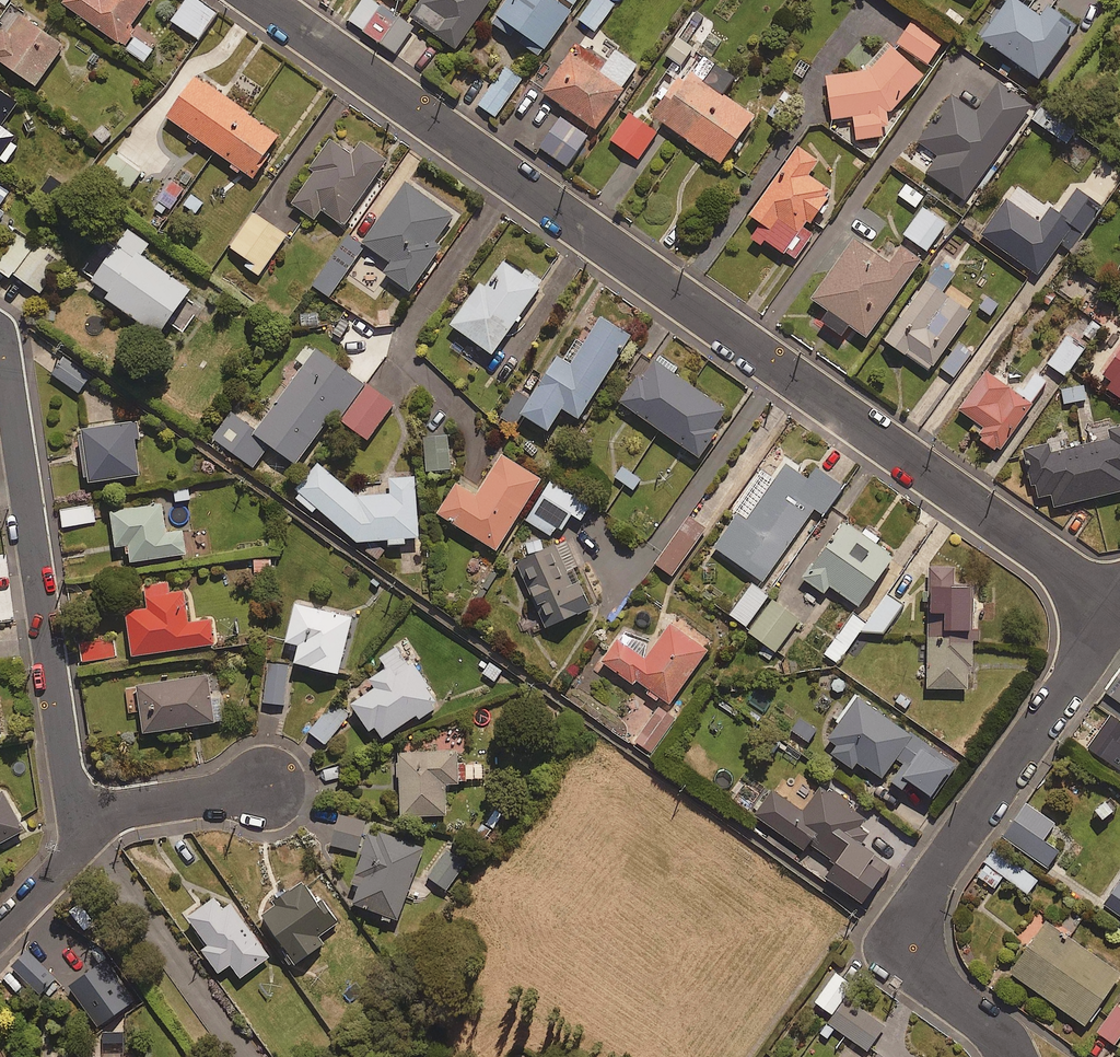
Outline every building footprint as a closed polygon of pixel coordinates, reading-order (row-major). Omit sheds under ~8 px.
[(128,35),(153,0),(70,0),(64,8),(125,51),(133,39),(128,35)] [(193,0),(189,0),(172,24),(199,43),(217,17),(193,0)] [(348,21),(363,32),(381,8),(370,0),(363,0),(348,21)] [(411,21),(457,53),(494,0),(426,0),(411,21)] [(546,0),(511,0),(492,27),(511,40),(514,36),(543,56),(571,18),(546,0)] [(606,0),(592,0),(577,21),(596,34),(616,7),(606,0)] [(1055,0),(1039,0),(1029,15),(1013,3),(983,45),(1041,86),(1078,33),(1052,14),(1059,3),(1055,0)] [(16,17),(0,40),(0,67),(35,92),(64,51),(16,17)] [(414,30),(400,21),(383,47),(396,56),(414,30)] [(944,46),(914,24),(898,46),(928,68),(944,46)] [(695,51),(677,40),(665,58),(682,70),(695,51)] [(153,53),(135,41),(127,53),(145,65),(153,53)] [(607,67),(578,46),(543,95),(597,134),(641,71),(617,54),(607,67)] [(884,140),(884,132),(889,131),(888,119),(925,82),(892,51),(869,75),(828,80),(833,123),(855,120),(857,143),(884,140)] [(523,82),(505,69),(478,107),(496,120),(523,82)] [(705,86),(690,76),(687,81),(684,78),(654,120),(723,169),(756,122),(724,99),(736,82),(717,69),(705,86)] [(281,141),(197,81),(168,122),(252,181),(281,141)] [(1033,111),(998,86),(977,116),(953,99),(920,144),(939,159),(927,175),(966,203),(1033,111)] [(0,92),(0,132),(19,105),(0,92)] [(657,137),(631,118),(612,144),(639,163),(657,137)] [(589,139),(562,121),(541,151),(568,169),(589,139)] [(1,173),(19,147),(0,134),(0,172),(1,173)] [(353,160),(331,145),(312,173),(316,175),(293,210),(315,225),(322,214),(344,229),(386,166),(361,149),(353,160)] [(819,165),(798,150),(750,219),(763,228),(756,237),(795,264),(812,239),(807,235),(833,198),(808,180),(819,165)] [(925,198),(905,185),(898,197),(917,210),(925,198)] [(0,187),(0,209),(10,194),(0,187)] [(454,220),(407,187),(365,248),(392,267),(385,278),(411,296),(442,252),(435,247),(454,220)] [(1105,213),(1078,194),(1061,218),(1052,212),(1041,227),(1006,203),(982,238),(1040,278),(1065,243),(1078,252),(1105,213)] [(948,228),(925,209),(904,236),(927,255),(948,228)] [(245,270),(259,280),(288,238),(253,215),(229,250),(249,264),(245,270)] [(149,247),(117,224),(79,277),(109,298),(106,302),(159,341),(192,295),(141,258),(149,247)] [(19,236),(0,261),(0,275),(9,282),(13,277),(40,297),(66,262),(41,244),(37,250),(19,236)] [(844,342),(852,331),(868,343),(922,267),(902,252),(890,269),(855,244),(813,304),(822,310),(814,321),(844,342)] [(347,275),(329,262),(311,287),(330,300),(347,275)] [(542,290),(506,264),(486,292),(482,288),(452,331),(493,360),(542,290)] [(955,279),(939,269),(886,345),(931,376),(972,318),(942,297),(955,279)] [(318,314),(298,315),(299,330),(319,330),(318,314)] [(576,344),(564,363),(560,360),(523,421),(549,437),(563,414),(580,424),(631,340),(601,322),(585,349),(576,344)] [(1085,353),(1067,340),(1048,367),(1067,380),(1085,353)] [(972,356),(959,346),(941,371),(954,380),(972,356)] [(365,389),(316,354),(259,434),(232,415),(213,443),(254,472),(269,451),(297,470),(329,425),(336,431),(365,389)] [(680,374),(657,357),(621,406),(700,463),(731,420),(676,380),(680,374)] [(1105,380),(1113,386),(1108,392),(1119,400),(1119,360),(1105,380)] [(86,385),(59,366),(51,377),(78,396),(86,385)] [(1033,410),(1032,409),(1047,387),(1035,378),(1020,400),(987,376),(960,413),(987,433),(980,443),(999,457),(1033,410)] [(1087,403),(1085,388),(1063,390),(1065,406),(1087,403)] [(394,408),(368,390),(343,427),(369,444),(394,408)] [(139,442),(137,426),(83,433),(90,488),(140,481),(135,443),(139,442)] [(1111,434),(1113,443),(1052,457),(1049,448),(1029,453),(1040,500),(1053,497),(1056,511),(1119,496),(1119,432),(1111,434)] [(449,439),(425,441),(428,477),(452,475),(449,439)] [(806,475),(783,459),(771,475),(760,468),(734,504),(739,508),(714,543),(761,577),(813,505),(822,512),(855,466),(828,446),(806,475)] [(542,484),(502,459),(476,500),(457,488),(438,519),(497,555),(542,484)] [(388,546),(388,552),(408,550),(408,544),(419,543),(416,481),(390,482),(391,499),(356,501),(316,465),(289,496),(312,516),(316,511),(358,548),(388,546)] [(623,467),(614,479),(634,494),(643,482),(623,467)] [(527,525),(552,540),(557,532),(562,535),(572,519),(581,524),(592,507),(552,483),(527,525)] [(95,523),(92,505),(60,511),(63,529),(95,523)] [(167,538),(162,509),(112,517),(117,552),(128,550),(131,568),(186,559),(182,535),(167,538)] [(705,526),(688,513),(654,559),(671,571),(705,526)] [(892,558),(841,523),(801,581),(823,596),(828,588),(858,608),(892,558)] [(524,549),(530,562),(520,566),(550,633),(592,614),(572,569),(577,567),(567,545),(546,554),(541,542),(524,549)] [(927,561),(927,683),(972,683),(971,630),(977,630),(975,574),(954,575),(954,561),(927,561)] [(768,592),(752,580),(729,610),(745,622),(768,592)] [(0,584),(0,598),(13,597),(12,583),(0,584)] [(168,598),(167,587),(145,591),(148,616),(127,619),(134,663),(215,650),(211,625),(189,628),(184,596),(168,598)] [(836,659),(863,620),(879,631),(901,601),(885,589),(865,618),(853,609),(823,650),(836,659)] [(799,615),(772,596),(748,628),(774,648),(799,615)] [(353,621),(297,607),(286,649),(301,652),(296,670),(338,681),(353,621)] [(644,687),(656,696),(659,692),(668,699),(707,645),(667,617),(648,644),(629,631),(623,639),(615,634),(600,656),(633,679),(635,676),(647,684),(644,687)] [(438,707),(399,649),(380,661),(387,671),(368,684),(374,694),(351,709),(369,736),(375,732),(383,743),(438,707)] [(289,668),(268,665),(264,707),(285,709),(289,668)] [(212,703),(209,680),(138,691),(145,739),(223,727),(219,701),(212,703)] [(1112,696),(1119,702),(1119,683),(1112,696)] [(881,773),(911,730),(855,691),(826,735),(835,741),(830,748),(852,763),(856,756),(881,773)] [(674,714),(659,702),(634,736),(650,748),(674,714)] [(351,717),(332,703),(308,738),(327,751),(351,717)] [(1119,765),(1119,717),(1111,710),(1088,742),(1119,765)] [(911,730),(881,773),(898,785),(907,771),(929,787),(950,756),(911,730)] [(483,757),(456,759),(455,745),(396,748),(399,812),(446,810),(444,780),(485,777),(483,757)] [(867,812),(821,779),(802,806),(770,784),(753,809),(803,845),(807,839),(835,858),(867,812)] [(4,795),(0,798),(0,849),(27,834),(4,795)] [(1053,820),(1021,798),(999,830),(1047,864),(1059,846),(1042,835),(1053,820)] [(329,840),(358,851),(353,865),(361,868),(350,897),(396,915),(423,843),(339,811),(329,840)] [(890,861),(857,839),(833,877),(866,898),(890,861)] [(467,858),(447,843),(425,872),(445,887),(467,858)] [(1038,878),(995,845),(975,871),(993,885),(1003,872),(1028,891),(1038,878)] [(1102,899),(1119,912),(1119,873),(1102,899)] [(334,921),(302,876),(258,908),(297,962),(324,943),(317,933),(334,921)] [(230,901),(209,896),(186,912),(207,940),(201,944),(218,968),(229,959),(240,974),(268,953),(230,901)] [(1119,968),(1044,917),(1008,969),(1084,1020),(1119,968)] [(48,969),(27,949),(12,965),(33,985),(48,969)] [(134,1004),(106,963),(70,987),(97,1028),(134,1004)] [(832,1012),(844,995),(854,982),(835,969),(814,998),(831,1010),(832,1012)] [(832,1012),(831,1010),(816,1031),(826,1038),(836,1025),(866,1046),(883,1023),(844,995),(832,1012)] [(1115,1003),(1096,1030),(1114,1042),(1119,1034),(1119,1006),(1115,1003)]
